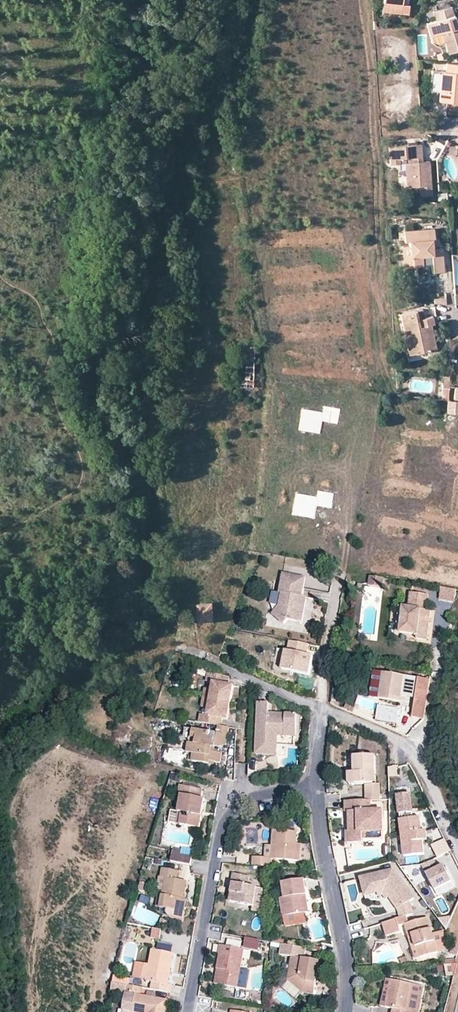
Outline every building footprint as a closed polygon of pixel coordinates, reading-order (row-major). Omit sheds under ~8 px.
[(402,5),(383,3),(382,11),(401,13),(402,5)] [(433,12),(435,20),(426,23),(430,36),(442,33),(448,53),(457,50),(457,28),(451,7),(433,12)] [(446,63),(445,72),(441,72),(437,102),(457,104),(457,64),(446,63)] [(399,158),(413,158),(422,157),(420,144),(389,147),(391,165),(400,165),(399,158)] [(429,162),(422,162),(413,163),(405,164),(408,187),(421,187),(421,196),(432,195),(429,162)] [(432,229),(404,231),(405,242),(409,242),(410,255),(408,255),(409,266),(421,265),(420,255),(432,255),(433,272),(442,272),(440,249),(431,249),(430,239),(433,239),(432,229)] [(403,330),(405,341),(415,339),(416,346),(418,353),(435,350),(430,325),(433,325),(431,317),(423,318),(421,310),(400,314),(403,330)] [(406,348),(416,346),(415,339),(405,341),(406,348)] [(254,367),(255,347),(245,346),(244,367),(254,367)] [(448,401),(446,412),(457,414),(457,387),(455,387),(454,401),(448,401)] [(322,412),(302,409),(298,430),(320,434),(322,421),(337,424),(340,409),(323,406),(322,412)] [(316,496),(296,493),(292,514),(314,518),(316,506),(331,509),(334,493),(317,490),(316,496)] [(327,566),(315,563),(314,571),(326,573),(327,566)] [(305,578),(283,575),(280,595),(282,595),(280,607),(272,615),(283,626),(287,621),(301,623),(305,590),(303,590),(305,578)] [(382,579),(368,577),(367,586),(380,588),(382,579)] [(456,591),(440,588),(438,600),(454,602),(456,591)] [(407,608),(401,608),(398,634),(415,636),(415,640),(425,642),(427,623),(428,619),(428,611),(425,611),(427,595),(409,593),(407,608)] [(282,595),(280,595),(272,594),(271,606),(280,607),(282,595)] [(208,605),(200,606),(201,620),(210,619),(208,605)] [(286,642),(284,652),(303,656),(305,646),(286,642)] [(305,677),(309,658),(303,656),(284,652),(282,652),(278,671),(305,677)] [(213,683),(227,685),(228,678),(207,674),(206,682),(213,683)] [(400,703),(401,697),(403,678),(383,675),(379,700),(400,703)] [(429,682),(403,678),(401,697),(415,699),(412,718),(424,720),(429,682)] [(233,686),(227,685),(213,683),(211,690),(205,689),(203,699),(230,703),(233,686)] [(230,703),(203,699),(202,708),(209,709),(207,716),(200,715),(199,724),(219,727),(220,727),(222,719),(228,719),(230,703)] [(269,703),(258,703),(255,755),(276,756),(277,736),(277,732),(284,732),(283,736),(295,737),(296,713),(275,712),(273,717),(268,717),(268,712),(269,703)] [(396,725),(399,709),(378,705),(375,721),(396,725)] [(220,727),(219,727),(217,734),(193,730),(191,739),(196,739),(195,745),(194,755),(192,762),(210,765),(211,762),(221,764),(222,754),(215,753),(216,747),(220,748),(227,746),(229,729),(220,727)] [(365,785),(365,800),(370,800),(379,800),(378,784),(374,784),(373,756),(353,756),(353,773),(354,773),(355,785),(365,785)] [(397,766),(387,767),(389,779),(399,777),(397,766)] [(181,797),(179,813),(182,814),(180,825),(199,829),(204,800),(200,799),(202,790),(180,786),(178,796),(181,797)] [(420,829),(418,816),(411,816),(408,792),(396,793),(403,855),(422,853),(421,839),(420,829)] [(365,811),(365,800),(362,801),(344,801),(344,812),(348,812),(351,812),(351,825),(348,825),(348,832),(345,832),(346,844),(352,843),(362,843),(362,840),(361,832),(382,832),(381,811),(370,811),(365,811)] [(273,829),(273,844),(277,845),(277,859),(299,860),(300,844),(296,844),(296,831),(273,829)] [(445,840),(432,846),(437,857),(450,851),(445,840)] [(181,852),(173,850),(170,862),(190,866),(191,858),(180,856),(181,852)] [(253,856),(252,865),(262,866),(268,866),(268,858),(253,856)] [(455,882),(457,880),(457,870),(450,856),(442,861),(455,882)] [(434,860),(428,864),(432,873),(427,875),(435,891),(452,882),(444,867),(439,869),(434,860)] [(187,881),(177,880),(178,871),(162,867),(160,876),(166,877),(163,895),(161,908),(168,909),(167,913),(170,917),(183,920),(185,912),(181,911),(183,899),(187,881)] [(413,899),(391,870),(359,878),(364,895),(377,891),(383,890),(389,898),(398,911),(400,919),(405,917),(412,915),(409,902),(413,899)] [(232,873),(229,887),(232,887),(229,902),(253,906),(256,887),(246,885),(248,875),(232,873)] [(302,880),(282,883),(284,897),(280,897),(283,917),(304,914),(301,895),(304,895),(302,880)] [(263,888),(256,887),(253,906),(252,910),(259,911),(263,888)] [(389,898),(383,890),(377,891),(379,897),(383,895),(386,900),(389,898)] [(305,922),(304,914),(283,917),(284,925),(305,922)] [(400,919),(382,924),(387,938),(401,933),(399,927),(404,926),(407,925),(405,917),(400,919)] [(407,925),(404,926),(409,941),(413,940),(419,958),(437,952),(431,932),(426,918),(407,925)] [(159,939),(161,930),(153,928),(151,937),(159,939)] [(441,929),(431,932),(437,952),(447,949),(441,929)] [(258,950),(260,941),(247,939),(245,948),(258,950)] [(413,940),(409,941),(414,959),(419,958),(413,940)] [(158,943),(157,950),(171,953),(172,946),(158,943)] [(303,959),(305,949),(280,945),(279,956),(291,958),(292,958),(303,959)] [(219,954),(217,969),(221,969),(218,985),(237,988),(244,950),(219,946),(218,953),(219,954)] [(152,982),(150,990),(168,993),(170,985),(167,985),(173,953),(171,953),(157,950),(152,949),(149,964),(146,979),(145,981),(152,982)] [(319,962),(303,959),(292,958),(288,981),(303,993),(314,994),(319,962)] [(444,970),(454,973),(457,961),(447,958),(444,970)] [(245,988),(249,970),(242,968),(238,986),(245,988)] [(386,1007),(391,980),(386,979),(380,1006),(386,1007)] [(393,1011),(409,1011),(407,1011),(413,984),(391,980),(386,1007),(393,1009),(393,1011)] [(413,984),(407,1011),(409,1011),(418,1011),(423,987),(413,984)] [(127,986),(126,994),(135,995),(132,1011),(165,1011),(167,1001),(140,996),(141,988),(127,986)] [(236,991),(236,999),(247,1000),(248,992),(236,991)] [(135,995),(126,994),(123,1011),(131,1011),(132,1011),(135,995)]
